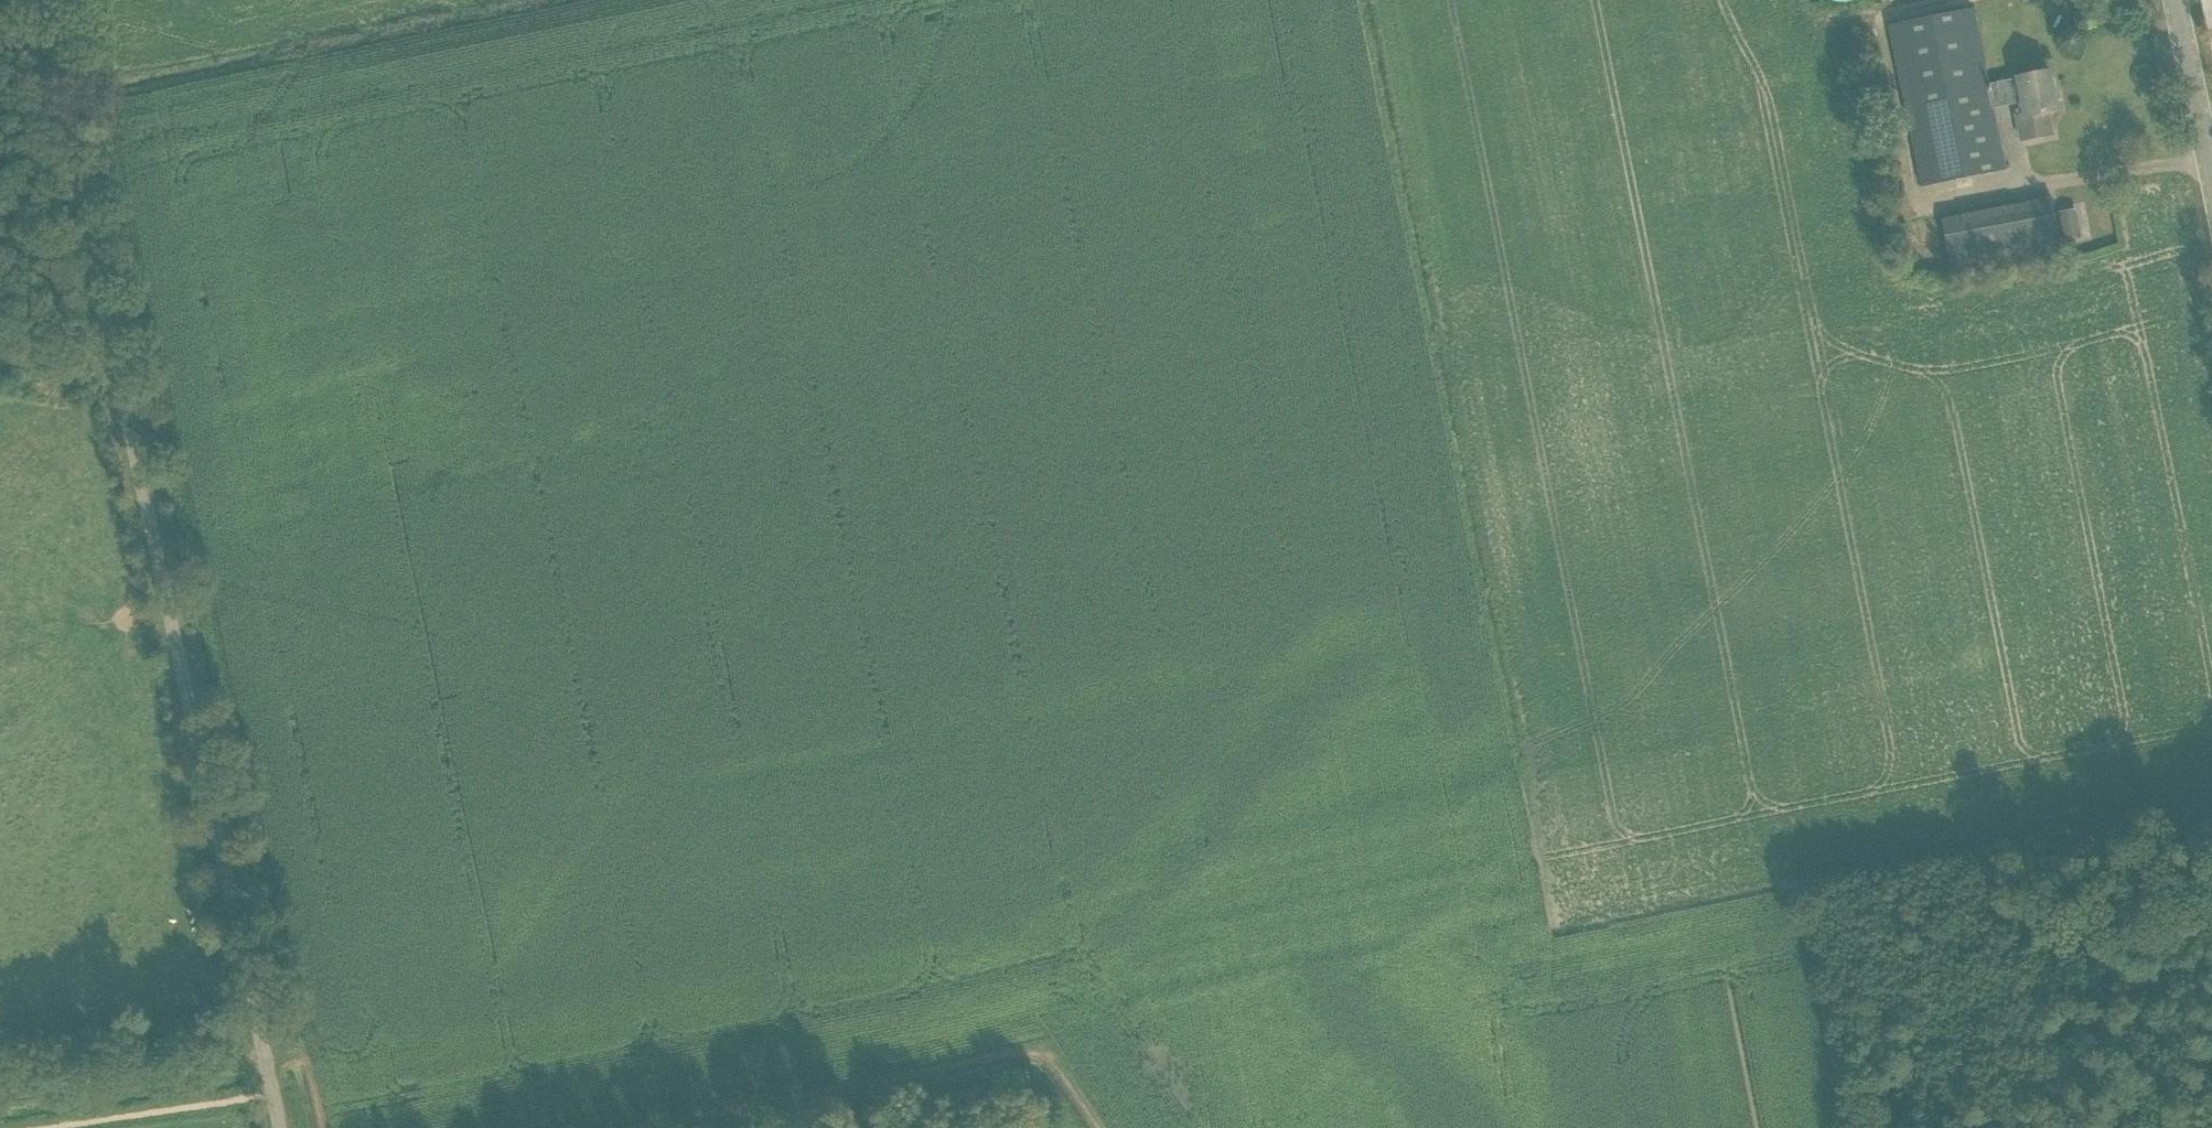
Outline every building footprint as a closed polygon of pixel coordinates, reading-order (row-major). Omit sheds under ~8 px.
[(2015,78),(2003,81),(2002,78),(1997,79),(1998,82),(1987,84),(1972,9),(1951,13),(1888,27),(1920,185),(1983,172),(2005,168),(1991,103),(2019,98),(2022,116),(2016,117),(2021,140),(2051,134),(2046,112),(2056,110),(2048,71),(2015,78)] [(2051,198),(1941,219),(1952,275),(2061,254),(2051,198)] [(2074,209),(2057,212),(2062,239),(2079,236),(2074,209)]
